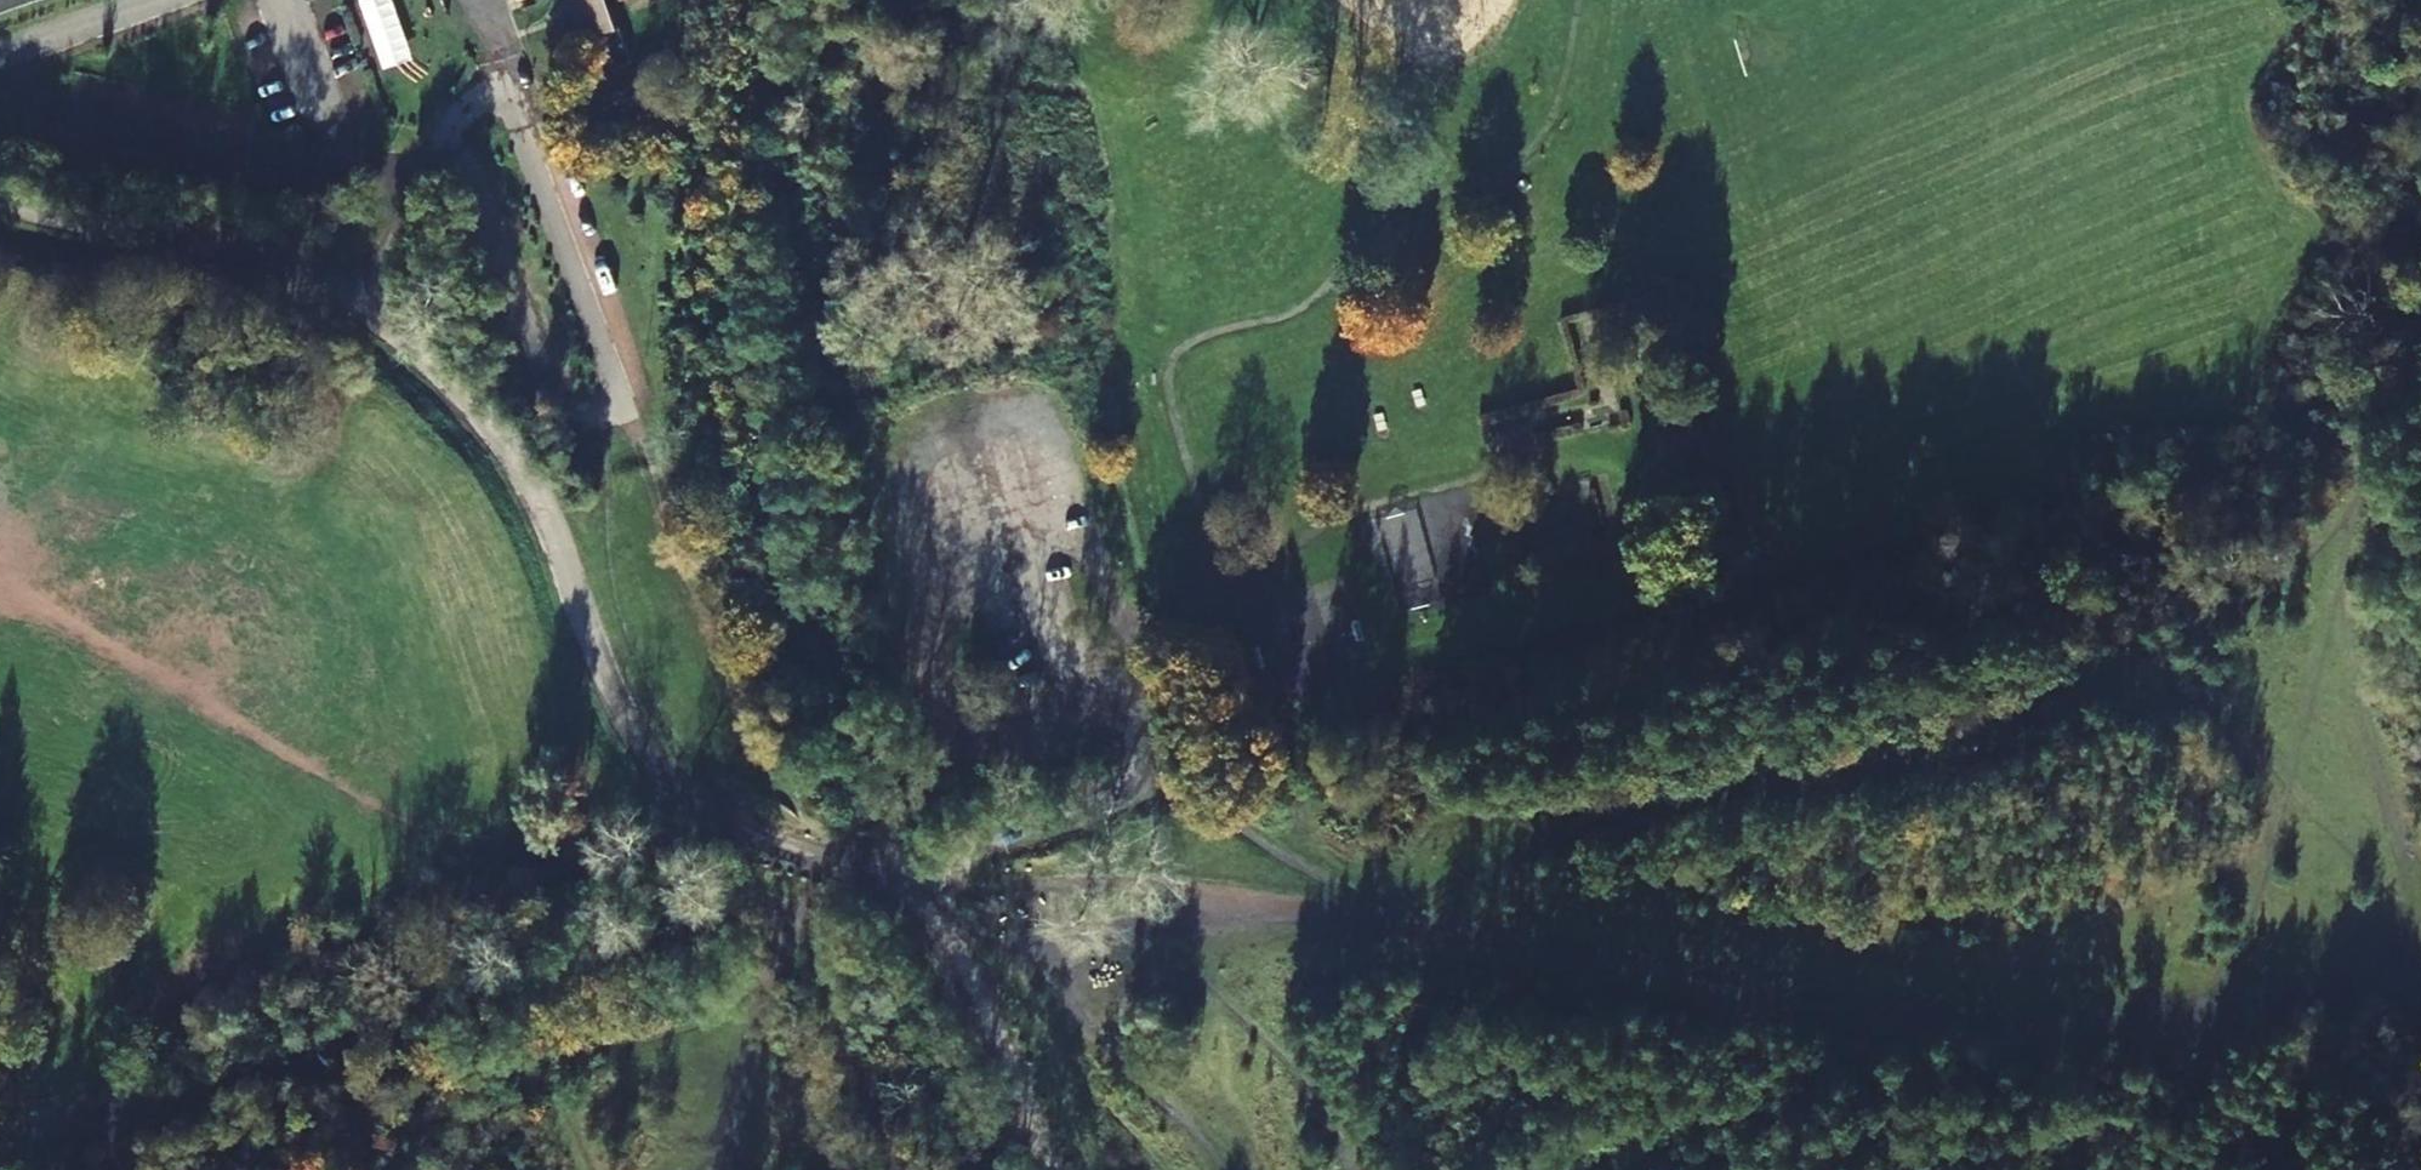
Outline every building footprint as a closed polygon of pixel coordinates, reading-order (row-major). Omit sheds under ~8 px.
[(586,41),(623,27),(613,0),(571,0),(586,41)] [(1528,434),(1498,443),(1502,461),(1532,451),(1528,434)]
